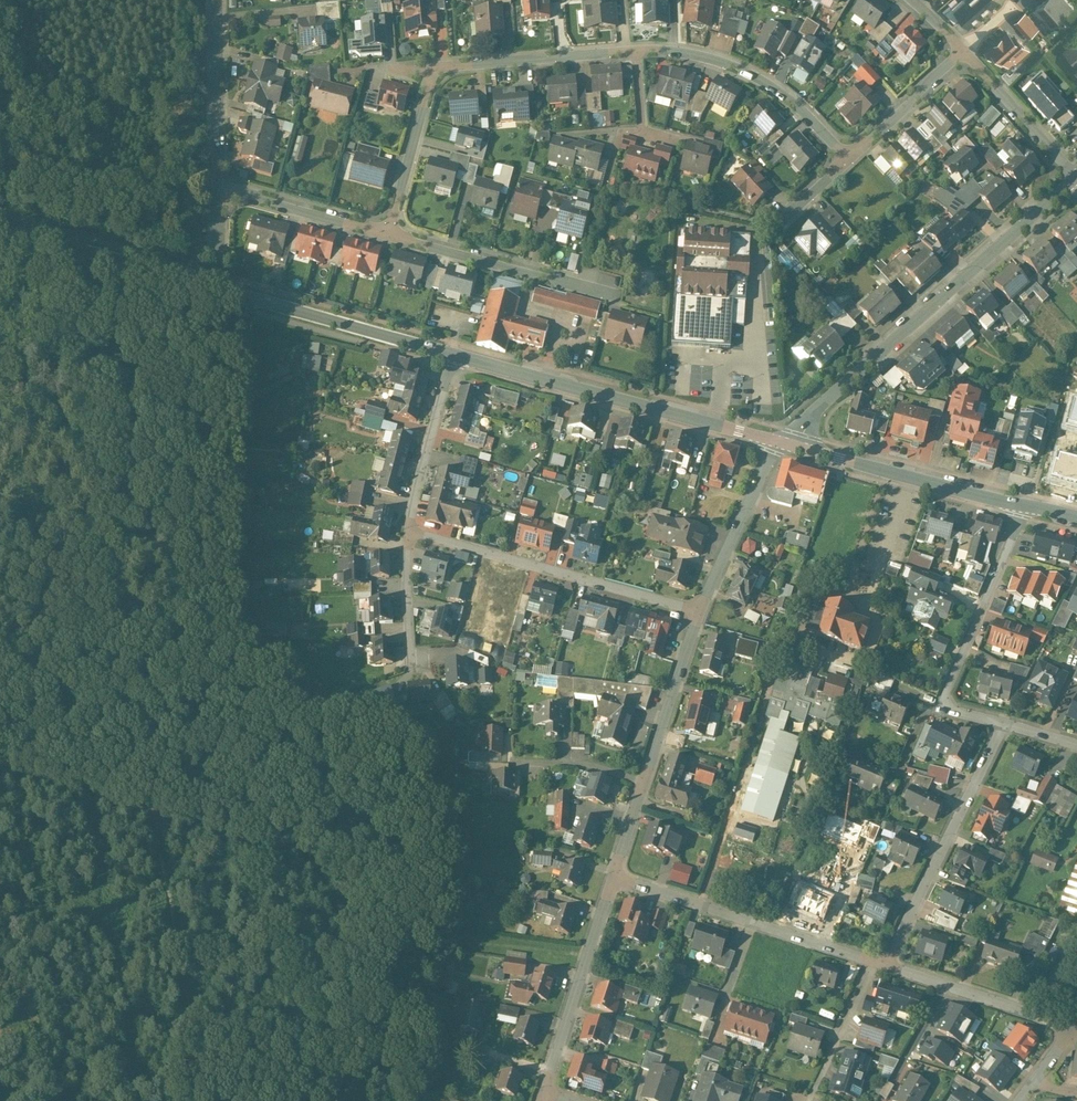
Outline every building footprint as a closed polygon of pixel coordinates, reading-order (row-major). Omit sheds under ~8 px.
[(380,15),(393,14),(392,0),(379,0),(380,15)] [(428,3),(433,2),(434,11),(445,10),(444,0),(428,0),(428,3)] [(524,20),(551,18),(549,3),(549,0),(522,0),(524,20)] [(587,29),(615,27),(613,0),(584,0),(587,29)] [(640,6),(635,6),(636,24),(643,24),(643,25),(668,25),(667,12),(666,12),(666,0),(640,0),(640,6)] [(685,22),(709,25),(712,0),(688,0),(685,22)] [(849,0),(840,0),(837,5),(833,3),(829,10),(841,16),(850,1),(849,0)] [(873,0),(862,0),(853,13),(874,28),(888,9),(880,3),(879,4),(873,0)] [(955,11),(967,0),(960,0),(951,7),(955,11)] [(997,1),(996,0),(967,0),(955,11),(968,27),(997,1)] [(1073,7),(1066,0),(1044,0),(1034,9),(1050,27),(1073,7)] [(428,3),(405,5),(407,26),(411,25),(411,30),(417,34),(421,29),(426,28),(426,30),(436,30),(435,23),(436,23),(435,16),(434,17),(434,11),(433,2),(428,3)] [(338,3),(318,4),(318,15),(339,13),(338,3)] [(500,9),(476,11),(478,38),(503,36),(500,9)] [(1038,28),(1025,13),(1015,22),(1028,37),(1038,28)] [(280,17),(269,18),(270,27),(281,26),(280,17)] [(799,34),(803,23),(793,19),(788,29),(799,34)] [(323,20),(299,22),(302,48),(325,46),(323,20)] [(385,20),(362,21),(362,23),(363,22),(363,32),(362,32),(364,48),(387,46),(387,45),(386,45),(385,28),(385,20)] [(739,25),(723,20),(718,35),(734,40),(739,25)] [(768,24),(755,48),(773,58),(777,51),(776,51),(786,33),(768,24)] [(885,24),(873,39),(879,45),(887,35),(892,30),(885,24)] [(915,34),(910,30),(896,44),(893,47),(895,49),(901,55),(903,53),(911,60),(916,54),(920,54),(924,50),(924,46),(925,45),(920,39),(915,34)] [(1007,32),(985,52),(990,57),(994,54),(1001,62),(1004,60),(1008,64),(1014,59),(1016,62),(1028,51),(1015,36),(1012,38),(1007,32)] [(795,39),(786,33),(776,51),(777,51),(786,56),(795,39)] [(896,44),(887,35),(879,45),(874,50),(884,60),(895,49),(893,47),(896,44)] [(293,57),(297,42),(285,39),(281,54),(293,57)] [(1064,51),(1076,66),(1076,39),(1064,51)] [(827,53),(805,41),(790,68),(812,80),(827,53)] [(279,62),(262,57),(260,64),(275,69),(277,70),(279,62)] [(284,82),(272,79),(275,69),(260,64),(256,63),(253,73),(252,73),(249,83),(281,92),(284,82)] [(880,80),(865,64),(854,76),(862,85),(862,84),(868,91),(880,80)] [(329,66),(309,68),(306,81),(316,83),(316,82),(331,86),(329,66)] [(620,68),(591,70),(592,91),(621,89),(620,68)] [(679,73),(664,68),(660,83),(657,94),(657,95),(672,98),(679,73)] [(672,98),(669,108),(673,109),(676,99),(686,102),(687,103),(690,90),(694,77),(679,73),(672,98)] [(1029,84),(1036,92),(1044,85),(1056,99),(1061,95),(1041,73),(1029,84)] [(574,78),(547,80),(549,103),(568,101),(576,101),(575,90),(574,78)] [(740,91),(718,79),(708,95),(706,99),(710,101),(728,112),(740,91)] [(815,87),(823,91),(827,83),(819,79),(815,87)] [(652,81),(646,102),(655,104),(657,95),(657,94),(660,83),(652,81)] [(331,86),(316,82),(316,83),(310,106),(346,115),(352,92),(331,86)] [(281,92),(249,83),(246,93),(247,94),(244,104),(249,105),(264,109),(264,108),(266,99),(279,102),(281,92)] [(409,90),(384,83),(381,95),(378,106),(402,113),(409,90)] [(974,95),(963,83),(954,90),(956,92),(957,91),(966,102),(974,95)] [(868,91),(862,84),(862,85),(846,99),(850,104),(840,114),(851,126),(861,117),(862,117),(879,102),(868,91)] [(1046,120),(1048,118),(1062,106),(1056,99),(1044,85),(1036,92),(1028,99),(1046,120)] [(485,86),(475,87),(475,94),(476,94),(476,102),(487,101),(485,86)] [(533,86),(518,87),(518,91),(526,90),(527,104),(534,103),(533,86)] [(585,89),(575,90),(576,101),(568,101),(569,111),(587,110),(586,95),(585,89)] [(518,91),(504,92),(504,91),(493,92),(496,123),(528,121),(527,104),(526,90),(518,91)] [(697,92),(690,90),(687,103),(686,102),(684,112),(691,114),(691,113),(697,92)] [(966,102),(957,91),(956,92),(957,93),(951,98),(950,97),(942,105),(958,123),(973,109),(966,102)] [(381,95),(368,92),(363,108),(377,111),(378,106),(381,95)] [(708,95),(697,92),(691,113),(701,115),(710,101),(706,99),(708,95)] [(475,94),(450,96),(452,117),(477,115),(476,102),(476,94),(475,94)] [(597,94),(586,95),(587,110),(587,113),(598,112),(597,94)] [(774,112),(766,104),(750,118),(767,137),(769,135),(777,129),(783,123),(773,113),(774,112)] [(264,109),(249,105),(246,112),(264,117),(266,109),(264,108),(264,109)] [(958,123),(942,105),(927,118),(929,120),(937,129),(943,136),(944,135),(952,128),(958,123)] [(978,121),(986,130),(1002,115),(993,106),(978,121)] [(1074,119),(1062,106),(1048,118),(1060,131),(1074,119)] [(285,123),(266,118),(264,126),(275,129),(275,130),(283,132),(285,123)] [(251,123),(241,120),(239,127),(241,131),(250,134),(253,123),(251,122),(251,123)] [(937,129),(929,120),(922,125),(930,134),(937,129)] [(264,126),(253,123),(250,134),(248,140),(270,146),(275,130),(275,129),(264,126)] [(952,128),(944,135),(949,140),(957,133),(952,128)] [(777,129),(769,135),(767,137),(763,140),(771,148),(773,146),(784,136),(777,129)] [(943,136),(937,129),(930,134),(932,136),(941,147),(942,146),(949,140),(944,135),(943,136)] [(483,136),(461,130),(456,146),(470,150),(479,152),(481,144),(483,136)] [(912,131),(898,145),(914,163),(928,150),(929,149),(924,144),(912,131)] [(549,132),(537,133),(535,140),(549,144),(550,139),(549,132)] [(817,156),(797,135),(780,150),(800,171),(817,156)] [(941,147),(932,136),(924,144),(929,149),(928,150),(933,156),(942,147),(942,146),(941,147)] [(964,136),(953,148),(959,154),(963,150),(968,156),(976,149),(964,136)] [(293,161),(302,163),(308,139),(299,137),(293,161)] [(578,145),(553,139),(548,160),(572,167),(579,142),(578,145)] [(723,144),(704,139),(702,147),(713,150),(710,157),(719,160),(723,144)] [(270,146),(248,140),(243,158),(254,161),(266,164),(266,163),(270,146)] [(1024,153),(1014,141),(1006,148),(1013,155),(1012,162),(1013,163),(1024,153)] [(603,148),(579,142),(572,167),(573,163),(597,170),(603,148)] [(702,147),(689,143),(684,162),(692,165),(690,171),(706,175),(710,157),(713,150),(702,147)] [(479,152),(470,150),(468,157),(471,158),(483,162),(488,146),(481,144),(479,152)] [(381,151),(359,145),(355,156),(362,158),(378,162),(381,151)] [(884,157),(883,158),(892,168),(899,176),(914,163),(898,145),(884,157)] [(649,156),(633,151),(631,157),(637,159),(633,173),(646,176),(645,180),(654,182),(659,164),(667,166),(671,150),(657,146),(655,154),(650,153),(649,156)] [(771,148),(761,157),(769,165),(781,154),(773,146),(771,148)] [(959,154),(945,167),(952,175),(956,172),(961,178),(963,180),(969,175),(967,173),(976,165),(968,156),(963,150),(959,154)] [(1002,164),(989,150),(982,156),(995,170),(1002,164)] [(468,157),(452,153),(449,165),(458,168),(457,172),(466,174),(469,165),(471,158),(468,157)] [(1013,163),(1005,171),(1019,187),(1039,169),(1024,153),(1013,163)] [(882,156),(873,164),(884,175),(892,168),(883,158),(884,157),(882,156)] [(378,162),(362,158),(357,178),(371,182),(370,185),(382,188),(388,167),(377,164),(378,162)] [(274,165),(266,163),(266,164),(254,161),(252,170),(271,176),(274,165)] [(449,165),(432,161),(426,181),(452,188),(457,172),(458,168),(449,165)] [(762,171),(754,163),(753,162),(748,166),(750,168),(757,176),(762,171)] [(478,167),(469,165),(466,174),(464,182),(473,185),(478,167)] [(503,167),(499,179),(497,178),(495,185),(501,187),(508,189),(513,170),(503,167)] [(757,176),(750,168),(741,176),(746,182),(741,187),(747,194),(745,196),(749,199),(749,201),(750,202),(751,202),(754,204),(764,195),(762,193),(768,188),(757,176)] [(602,174),(595,172),(592,185),(599,187),(602,174)] [(495,185),(477,180),(471,203),(484,206),(483,207),(485,208),(486,205),(494,207),(493,210),(495,210),(501,187),(495,185)] [(540,192),(530,189),(532,183),(522,180),(519,188),(518,188),(517,190),(519,191),(517,197),(520,197),(516,213),(535,218),(538,205),(542,193),(540,192)] [(1009,196),(996,181),(979,196),(992,211),(1009,196)] [(967,185),(957,194),(953,197),(956,199),(967,207),(967,206),(968,207),(978,198),(967,185)] [(957,194),(948,188),(945,193),(953,197),(957,194)] [(945,193),(940,189),(933,201),(948,211),(956,199),(953,197),(945,193)] [(553,194),(540,190),(540,192),(542,193),(538,205),(549,208),(553,194)] [(572,199),(553,194),(549,208),(562,212),(565,203),(570,204),(572,199)] [(570,204),(565,203),(562,212),(561,215),(565,216),(562,227),(564,227),(562,234),(580,239),(588,209),(570,204)] [(842,220),(830,207),(818,218),(830,232),(842,220)] [(946,228),(945,228),(956,240),(958,242),(964,236),(974,227),(962,213),(946,228)] [(1072,217),(1058,229),(1059,229),(1053,235),(1062,245),(1070,253),(1076,247),(1072,243),(1076,238),(1076,223),(1072,217)] [(817,218),(801,233),(795,239),(810,256),(823,244),(829,250),(838,241),(830,232),(818,218),(817,218)] [(285,228),(255,219),(248,243),(268,249),(266,255),(276,257),(280,258),(285,238),(286,236),(283,235),(285,228)] [(946,228),(940,222),(928,234),(944,251),(956,240),(945,228),(946,228)] [(312,230),(303,228),(300,239),(296,252),(297,252),(312,256),(310,262),(311,262),(319,232),(315,231),(314,233),(311,232),(312,230)] [(730,234),(685,231),(685,232),(679,232),(672,344),(726,347),(727,326),(745,327),(748,279),(749,279),(750,259),(749,259),(750,236),(730,235),(730,234)] [(323,233),(319,232),(311,262),(312,262),(313,256),(328,260),(329,260),(332,248),(335,237),(326,234),(326,236),(322,235),(323,233)] [(300,239),(293,237),(293,240),(289,253),(296,255),(297,252),(296,252),(300,239)] [(285,238),(280,258),(276,257),(274,264),(285,267),(289,253),(293,240),(285,238)] [(357,243),(348,240),(345,251),(342,264),(357,268),(355,274),(356,275),(364,245),(360,244),(360,245),(356,244),(357,243)] [(1041,243),(1023,260),(1042,279),(1048,273),(1049,272),(1045,268),(1052,262),(1055,259),(1052,255),(1041,243)] [(371,248),(368,247),(368,246),(364,245),(356,275),(357,275),(359,269),(373,273),(374,273),(377,260),(380,249),(371,247),(371,248)] [(1070,253),(1062,245),(1057,249),(1068,262),(1074,257),(1070,253)] [(332,248),(329,260),(328,260),(327,264),(334,266),(338,250),(332,248)] [(1068,262),(1057,249),(1052,255),(1055,259),(1052,262),(1057,267),(1058,267),(1060,265),(1070,275),(1076,270),(1068,262)] [(345,251),(338,250),(334,266),(341,268),(342,264),(345,251)] [(925,253),(914,264),(903,252),(886,268),(896,278),(911,295),(940,270),(925,253)] [(424,262),(406,257),(406,256),(395,253),(389,276),(406,281),(404,288),(414,291),(416,283),(419,284),(420,281),(424,266),(425,262),(425,261),(424,262)] [(572,254),(568,270),(577,272),(581,256),(572,254)] [(384,262),(377,260),(374,273),(373,273),(372,276),(379,278),(384,262)] [(1052,262),(1045,268),(1049,272),(1048,273),(1050,274),(1057,267),(1052,262)] [(477,271),(449,263),(440,293),(468,301),(477,271)] [(437,269),(424,266),(420,281),(433,285),(437,269)] [(896,278),(886,268),(880,273),(890,284),(896,278)] [(1012,269),(995,284),(1010,302),(1017,296),(1015,294),(1020,289),(1028,298),(1033,293),(1028,287),(1028,286),(1027,285),(1012,269)] [(509,284),(494,280),(490,292),(505,296),(509,284)] [(1042,291),(1032,280),(1027,285),(1028,286),(1028,287),(1033,293),(1036,297),(1042,291)] [(900,295),(891,285),(885,290),(894,300),(900,295)] [(879,295),(878,294),(860,310),(868,320),(869,320),(875,327),(889,314),(890,315),(899,306),(894,300),(885,290),(879,295)] [(600,303),(566,294),(565,299),(535,291),(532,302),(596,319),(600,303)] [(529,322),(514,318),(519,300),(505,296),(490,292),(482,322),(483,322),(477,345),(505,353),(508,340),(542,349),(548,328),(546,327),(529,322)] [(984,295),(966,311),(979,325),(997,309),(984,295)] [(858,315),(846,302),(840,308),(843,311),(852,321),(858,315)] [(473,303),(471,312),(483,315),(485,306),(473,303)] [(1024,316),(1013,303),(1007,309),(1018,321),(1024,316)] [(843,311),(831,321),(843,334),(855,324),(852,321),(843,311)] [(604,314),(597,340),(606,342),(608,338),(613,316),(604,314)] [(646,321),(628,316),(627,320),(613,316),(608,338),(639,346),(646,321)] [(547,323),(530,318),(529,322),(546,327),(547,323)] [(957,319),(935,338),(949,353),(969,335),(970,335),(961,324),(957,319)] [(978,333),(967,320),(961,324),(970,335),(969,335),(972,339),(978,333)] [(826,330),(804,351),(810,358),(809,359),(820,371),(832,360),(831,358),(842,348),(826,330)] [(318,354),(320,344),(311,342),(309,352),(318,354)] [(924,347),(910,360),(909,359),(909,360),(906,363),(905,363),(904,364),(905,364),(897,371),(905,380),(911,386),(913,384),(918,390),(923,385),(926,388),(935,380),(933,377),(941,370),(929,357),(931,355),(924,347)] [(305,368),(319,371),(322,356),(308,353),(305,368)] [(397,357),(382,353),(379,367),(393,371),(397,357)] [(962,367),(951,356),(944,362),(953,375),(962,367)] [(418,369),(404,365),(406,359),(397,357),(393,371),(394,371),(391,383),(398,385),(395,393),(405,396),(422,400),(428,379),(416,376),(418,369)] [(895,368),(883,378),(894,390),(905,380),(897,371),(895,368)] [(951,382),(947,397),(954,398),(956,391),(961,392),(962,385),(951,382)] [(479,393),(461,389),(456,410),(473,414),(479,393)] [(520,396),(493,389),(491,398),(494,399),(492,405),(500,407),(501,405),(516,409),(520,396)] [(979,394),(966,391),(966,393),(961,392),(956,391),(954,398),(949,415),(955,417),(954,422),(952,422),(950,429),(952,430),(950,437),(951,437),(950,440),(961,443),(962,440),(974,443),(974,441),(975,439),(975,438),(978,428),(979,424),(980,422),(977,420),(972,419),(974,413),(976,414),(978,405),(976,404),(979,394)] [(867,398),(857,395),(852,411),(863,414),(867,398)] [(422,400),(405,396),(403,402),(392,399),(388,414),(399,416),(399,417),(416,421),(422,400)] [(945,404),(929,400),(925,415),(930,417),(935,416),(941,418),(945,404)] [(1071,401),(1064,429),(1076,432),(1076,402),(1071,401)] [(386,408),(369,403),(365,417),(366,417),(377,420),(382,422),(386,408)] [(888,406),(879,404),(877,411),(886,413),(888,406)] [(1051,404),(1047,420),(1055,422),(1059,406),(1051,404)] [(585,411),(573,408),(568,427),(574,429),(572,436),(579,437),(585,411)] [(456,410),(455,410),(450,431),(467,435),(473,414),(456,410)] [(598,415),(585,411),(579,437),(585,439),(587,432),(593,434),(598,415)] [(863,414),(852,411),(847,430),(870,436),(875,418),(863,414)] [(910,419),(897,415),(891,437),(912,443),(912,446),(912,448),(916,449),(918,447),(918,444),(922,445),(927,427),(916,424),(919,414),(912,412),(911,418),(910,418),(910,419)] [(377,420),(366,417),(363,427),(374,431),(377,420)] [(563,420),(557,418),(553,431),(560,432),(563,420)] [(880,418),(877,430),(885,433),(889,420),(880,418)] [(1021,418),(1012,453),(1037,459),(1040,445),(1046,424),(1021,418)] [(382,422),(377,420),(374,431),(383,433),(384,430),(386,423),(382,422)] [(634,424),(621,421),(616,440),(622,441),(620,448),(627,450),(634,424)] [(1012,424),(1004,422),(999,438),(1007,440),(1012,424)] [(397,426),(386,423),(384,430),(395,433),(397,426)] [(646,427),(634,424),(627,450),(633,452),(635,445),(641,446),(643,439),(646,427)] [(651,429),(646,427),(643,439),(648,441),(651,429)] [(950,429),(946,428),(941,444),(948,446),(950,440),(951,437),(950,437),(952,430),(950,429)] [(978,428),(975,438),(985,441),(987,431),(978,428)] [(411,439),(394,434),(394,435),(388,455),(406,460),(411,439)] [(478,438),(467,435),(465,444),(483,449),(486,436),(479,434),(478,438)] [(614,436),(605,434),(600,453),(609,455),(614,437),(614,436)] [(682,437),(669,434),(664,453),(670,454),(668,461),(675,463),(682,437)] [(694,440),(682,437),(675,463),(682,465),(683,458),(689,459),(694,440)] [(993,443),(985,441),(984,444),(974,441),(974,443),(968,463),(992,469),(998,448),(992,446),(993,443)] [(600,447),(594,446),(590,458),(597,460),(600,447)] [(738,452),(719,447),(714,465),(726,468),(733,470),(738,452)] [(647,465),(656,466),(657,455),(649,454),(647,465)] [(406,460),(388,455),(383,475),(382,475),(378,491),(396,496),(406,461),(406,460)] [(799,469),(783,464),(776,490),(791,494),(793,489),(798,470),(799,469)] [(726,468),(714,465),(710,481),(722,484),(726,468)] [(457,474),(440,470),(434,490),(451,495),(457,474)] [(798,470),(793,489),(819,497),(824,477),(798,470)] [(574,484),(590,487),(592,475),(576,472),(574,484)] [(375,479),(357,476),(352,498),(370,502),(375,479)] [(611,479),(602,477),(600,487),(608,489),(611,479)] [(434,490),(434,491),(429,511),(446,516),(449,504),(451,495),(434,490)] [(596,494),(594,506),(607,509),(609,496),(596,494)] [(537,503),(524,499),(520,514),(533,518),(537,503)] [(446,516),(429,511),(428,512),(429,512),(427,521),(443,525),(444,521),(452,523),(451,526),(464,529),(466,523),(471,524),(472,522),(470,521),(474,508),(461,505),(454,503),(454,505),(449,504),(446,516)] [(671,514),(650,508),(648,517),(655,519),(656,518),(669,521),(671,514)] [(393,513),(376,510),(373,524),(354,519),(351,535),(351,536),(354,537),(378,542),(380,533),(389,535),(393,513)] [(568,519),(554,514),(551,527),(565,531),(568,519)] [(950,520),(932,515),(930,525),(927,535),(929,535),(950,542),(955,525),(949,523),(950,520)] [(706,530),(676,522),(676,523),(669,521),(656,518),(655,519),(651,536),(671,541),(669,548),(699,556),(706,530)] [(1000,524),(980,518),(974,538),(974,539),(988,543),(995,545),(1000,524)] [(577,525),(567,522),(568,519),(565,531),(562,541),(575,545),(579,530),(576,529),(577,525)] [(553,534),(532,528),(534,522),(523,520),(516,544),(548,552),(553,534)] [(930,525),(922,524),(915,542),(926,545),(929,535),(927,535),(930,525)] [(600,533),(582,529),(582,530),(585,531),(584,535),(581,535),(579,541),(578,541),(574,559),(596,565),(601,547),(596,546),(600,533)] [(785,543),(807,550),(811,538),(789,530),(785,543)] [(351,535),(337,532),(335,545),(352,547),(354,537),(351,536),(351,535)] [(1074,544),(1038,534),(1033,552),(1069,562),(1074,544)] [(974,538),(962,536),(958,551),(970,553),(974,539),(974,538)] [(753,556),(758,543),(746,538),(741,551),(753,556)] [(988,543),(974,539),(970,553),(967,564),(975,566),(981,567),(983,562),(988,543)] [(958,545),(949,543),(946,554),(947,554),(944,564),(953,566),(958,545)] [(774,557),(779,560),(786,548),(781,545),(774,557)] [(653,557),(670,560),(671,554),(655,551),(653,557)] [(907,563),(929,571),(934,558),(912,551),(907,563)] [(448,561),(427,555),(422,572),(443,578),(448,561)] [(389,556),(371,556),(371,578),(389,578),(389,556)] [(981,567),(975,566),(964,590),(977,596),(991,566),(983,562),(981,567)] [(691,568),(674,563),(668,584),(685,589),(691,568)] [(761,574),(742,565),(735,581),(753,590),(761,574)] [(933,577),(910,567),(906,565),(899,586),(907,589),(911,578),(919,581),(917,586),(928,590),(933,577)] [(365,566),(356,566),(356,582),(366,582),(365,566)] [(897,575),(899,570),(888,567),(887,573),(897,575)] [(1031,577),(1017,571),(1016,575),(1015,575),(1008,589),(1009,590),(1008,594),(1022,600),(1018,608),(1019,608),(1023,598),(1031,577)] [(1076,576),(1063,572),(1060,580),(1063,581),(1062,585),(1070,588),(1076,576)] [(1046,581),(1032,575),(1031,577),(1023,598),(1037,604),(1034,611),(1040,598),(1047,581),(1046,581)] [(1060,580),(1049,575),(1046,581),(1047,581),(1040,598),(1054,604),(1062,585),(1063,581),(1060,580)] [(508,601),(513,584),(492,578),(488,596),(508,601)] [(928,590),(917,586),(919,581),(911,578),(907,589),(912,591),(906,605),(925,613),(921,624),(931,628),(937,615),(946,619),(954,602),(928,590)] [(753,590),(735,581),(727,597),(745,606),(753,590)] [(451,582),(447,598),(462,602),(467,587),(451,582)] [(265,594),(282,593),(282,583),(265,584),(265,594)] [(557,590),(536,584),(531,602),(552,608),(557,590)] [(1067,611),(1076,616),(1076,590),(1067,611)] [(530,598),(522,596),(516,615),(524,617),(530,598)] [(618,607),(583,597),(579,613),(578,615),(580,615),(599,621),(596,633),(609,637),(610,637),(613,625),(618,607)] [(1006,604),(994,598),(989,611),(1001,616),(1006,604)] [(788,602),(781,599),(778,609),(785,612),(788,602)] [(389,600),(369,601),(370,613),(370,623),(379,623),(390,622),(390,612),(389,600)] [(369,601),(358,601),(359,613),(370,613),(369,601)] [(508,626),(511,615),(516,616),(518,607),(500,603),(495,623),(508,626)] [(854,612),(827,603),(823,615),(813,612),(807,633),(816,636),(815,637),(861,651),(870,625),(852,619),(854,612)] [(455,614),(436,609),(430,632),(448,637),(455,614)] [(579,613),(569,609),(563,631),(574,635),(580,615),(578,615),(579,613)] [(749,609),(745,617),(757,623),(761,615),(749,609)] [(393,623),(392,612),(390,612),(390,622),(379,623),(379,624),(393,623)] [(650,616),(639,613),(636,623),(638,623),(636,631),(642,633),(642,632),(645,633),(650,616)] [(671,622),(650,616),(645,633),(666,639),(671,622)] [(1014,628),(997,621),(994,629),(993,629),(991,636),(991,637),(989,644),(1006,651),(1014,628)] [(266,626),(266,638),(288,637),(287,625),(266,626)] [(362,625),(347,626),(348,637),(375,636),(375,635),(372,635),(362,636),(362,625)] [(613,625),(610,637),(609,637),(607,644),(615,646),(620,627),(613,625)] [(935,628),(930,640),(944,645),(949,633),(935,628)] [(1030,633),(1014,628),(1006,651),(1022,656),(1025,648),(1026,649),(1028,641),(1027,641),(1030,633)] [(726,643),(708,638),(698,673),(716,678),(726,643)] [(752,643),(740,640),(736,655),(748,658),(752,643)] [(391,641),(374,642),(375,664),(392,663),(391,641)] [(486,666),(489,659),(470,651),(467,658),(486,666)] [(513,667),(515,654),(506,652),(504,666),(513,667)] [(458,655),(441,656),(442,677),(459,676),(458,655)] [(1066,677),(1048,669),(1049,667),(1040,663),(1030,684),(1047,692),(1045,696),(1044,695),(1040,704),(1051,709),(1066,677)] [(1030,669),(1010,664),(1010,665),(1012,665),(1009,674),(1025,678),(1024,682),(1030,669)] [(811,674),(793,668),(785,696),(772,692),(769,701),(770,701),(765,718),(779,723),(782,716),(790,718),(790,720),(804,724),(806,717),(825,722),(824,724),(839,728),(844,711),(845,711),(853,688),(845,685),(846,682),(830,677),(824,695),(816,693),(814,702),(803,699),(811,674)] [(874,672),(868,669),(865,677),(871,679),(874,672)] [(480,685),(493,685),(492,670),(480,670),(480,685)] [(1013,678),(983,671),(978,694),(1008,701),(1013,678)] [(882,675),(874,672),(871,679),(878,682),(882,675)] [(650,684),(651,677),(635,675),(634,682),(650,684)] [(894,680),(882,675),(878,682),(891,687),(894,680)] [(574,680),(558,678),(557,708),(564,708),(573,709),(574,695),(574,680)] [(598,683),(574,680),(574,695),(596,698),(598,683)] [(633,687),(598,683),(596,698),(603,699),(628,703),(633,687)] [(430,684),(408,685),(409,702),(430,701),(430,684)] [(652,689),(633,687),(628,703),(636,705),(635,707),(645,710),(652,689)] [(712,701),(693,696),(684,731),(703,736),(712,701)] [(737,703),(751,706),(752,700),(738,697),(737,703)] [(885,703),(872,697),(865,712),(879,718),(880,717),(885,703)] [(900,703),(888,697),(885,703),(880,717),(901,725),(910,705),(901,701),(900,703)] [(1076,698),(1068,717),(1076,721),(1076,698)] [(628,703),(603,699),(601,705),(604,706),(601,717),(609,720),(607,727),(605,727),(605,726),(604,726),(603,726),(602,728),(604,728),(606,729),(602,740),(622,747),(635,707),(636,705),(628,703)] [(749,708),(737,705),(733,723),(744,726),(749,708)] [(557,708),(538,707),(538,715),(535,715),(534,726),(547,727),(546,737),(557,738),(557,727),(556,727),(556,721),(564,722),(564,708),(557,708)] [(603,726),(597,724),(592,738),(602,740),(606,729),(604,728),(602,728),(603,726)] [(959,736),(936,724),(934,729),(925,746),(931,749),(949,757),(959,736)] [(934,729),(925,725),(912,756),(925,762),(931,749),(925,746),(934,729)] [(502,730),(483,729),(481,754),(489,755),(501,755),(502,730)] [(978,739),(962,731),(959,736),(949,757),(965,765),(978,739)] [(578,734),(572,734),(571,749),(584,750),(585,737),(578,736),(578,734)] [(1029,754),(1021,750),(1012,767),(1035,778),(1040,767),(1039,767),(1041,761),(1029,756),(1029,754)] [(481,754),(469,753),(468,764),(488,765),(489,755),(481,754)] [(688,763),(671,758),(663,783),(680,789),(688,763)] [(948,759),(944,766),(956,772),(959,764),(948,759)] [(887,774),(853,760),(846,778),(859,784),(858,786),(877,794),(878,794),(885,779),(887,774)] [(488,765),(488,774),(492,774),(492,772),(508,773),(508,765),(488,765)] [(950,771),(929,766),(927,774),(949,779),(950,771)] [(716,773),(700,767),(695,782),(716,789),(720,778),(715,776),(716,773)] [(508,773),(492,772),(492,774),(491,792),(494,792),(493,794),(497,794),(497,792),(504,792),(504,787),(510,787),(509,797),(519,797),(520,773),(511,773),(511,775),(508,775),(508,773)] [(926,779),(917,777),(911,789),(914,791),(927,797),(933,784),(947,787),(949,779),(927,774),(926,779)] [(610,782),(589,776),(584,791),(587,792),(585,800),(603,806),(610,782)] [(899,785),(885,779),(878,794),(877,794),(876,796),(891,803),(899,785)] [(1046,779),(1037,795),(1020,790),(1016,797),(1042,806),(1053,786),(1054,785),(1054,784),(1046,779)] [(663,783),(662,783),(657,798),(665,801),(667,803),(672,805),(674,804),(686,808),(691,792),(680,789),(663,783)] [(1075,798),(1053,786),(1043,805),(1064,817),(1075,798)] [(927,797),(914,791),(906,806),(903,804),(902,806),(915,813),(916,812),(936,821),(943,805),(927,797)] [(569,794),(557,793),(556,807),(568,808),(569,794)] [(986,804),(977,822),(978,823),(973,834),(985,840),(990,830),(999,835),(1010,813),(1005,810),(1006,807),(991,799),(988,805),(986,804)] [(1030,811),(1015,803),(1011,810),(1026,818),(1030,811)] [(568,808),(556,807),(555,816),(567,816),(568,808)] [(567,816),(555,816),(554,830),(566,831),(567,816)] [(597,823),(582,818),(574,843),(590,848),(597,823)] [(871,843),(876,828),(856,822),(851,836),(871,843)] [(898,828),(887,823),(884,830),(895,835),(898,828)] [(669,833),(651,827),(644,849),(662,854),(667,841),(669,833)] [(973,834),(972,833),(968,842),(984,848),(987,841),(985,840),(973,834)] [(923,847),(899,836),(892,853),(905,859),(904,863),(905,863),(913,867),(923,847)] [(673,843),(667,841),(662,854),(669,857),(673,843)] [(681,845),(673,843),(669,857),(676,859),(681,845)] [(964,850),(956,867),(965,872),(979,879),(987,861),(964,850)] [(1005,856),(991,850),(987,857),(1001,864),(1005,856)] [(1052,858),(1036,851),(1031,863),(1047,870),(1052,858)] [(551,854),(534,852),(532,865),(550,867),(551,854)] [(905,859),(892,853),(888,862),(894,865),(895,862),(904,866),(905,863),(904,863),(905,859)] [(888,862),(877,857),(874,865),(884,870),(888,862)] [(583,869),(565,863),(565,864),(556,861),(553,870),(562,873),(559,882),(577,888),(577,887),(579,887),(581,879),(580,878),(583,869)] [(669,880),(687,886),(693,868),(676,862),(669,880)] [(1058,909),(1073,915),(1076,917),(1076,864),(1058,909)] [(965,872),(956,867),(952,875),(950,874),(946,882),(963,888),(966,882),(961,880),(965,872)] [(818,879),(801,874),(798,883),(815,888),(818,879)] [(876,885),(858,881),(857,889),(874,893),(876,885)] [(967,899),(947,890),(939,908),(958,917),(967,899)] [(548,893),(530,891),(529,900),(547,901),(548,893)] [(826,902),(800,894),(794,912),(809,916),(808,919),(819,922),(826,902)] [(883,899),(875,895),(865,915),(875,920),(875,921),(884,925),(892,909),(881,903),(883,899)] [(545,903),(536,902),(533,913),(542,916),(543,914),(555,917),(558,907),(545,903)] [(644,908),(627,903),(621,923),(629,925),(638,928),(640,922),(645,924),(646,919),(642,917),(644,908)] [(575,913),(558,907),(555,917),(551,930),(568,935),(575,913)] [(934,909),(931,916),(936,918),(934,923),(953,932),(959,920),(934,909)] [(664,914),(654,911),(649,928),(659,931),(664,914)] [(638,928),(629,925),(627,931),(627,932),(627,933),(627,934),(628,936),(629,937),(630,938),(635,940),(637,935),(646,938),(648,931),(638,928)] [(715,932),(699,927),(692,949),(719,958),(720,958),(722,950),(727,935),(715,931),(715,932)] [(999,936),(986,931),(980,943),(987,945),(988,942),(996,945),(999,936)] [(948,942),(923,933),(916,954),(940,962),(943,954),(944,954),(948,942)] [(977,941),(962,936),(959,943),(975,948),(977,941)] [(1044,940),(1037,937),(1028,955),(1035,958),(1044,940)] [(996,945),(988,942),(987,945),(982,959),(1003,966),(1008,949),(996,945)] [(1021,950),(1009,946),(1008,949),(1003,966),(1002,968),(1014,971),(1021,950)] [(735,954),(722,950),(720,958),(719,958),(716,967),(728,971),(735,954)] [(525,962),(506,959),(504,973),(523,976),(525,962)] [(840,972),(817,964),(811,982),(834,990),(840,972)] [(854,985),(857,972),(850,970),(847,983),(854,985)] [(554,977),(536,971),(530,988),(528,995),(529,995),(547,1001),(554,977)] [(452,989),(452,977),(438,976),(438,988),(452,989)] [(530,988),(516,985),(513,1002),(523,1004),(526,1004),(529,995),(528,995),(530,988)] [(921,998),(880,985),(874,1004),(889,1009),(915,1018),(921,998)] [(621,993),(598,986),(592,1007),(614,1014),(619,999),(621,993)] [(641,991),(624,986),(621,993),(639,999),(641,991)] [(716,997),(690,989),(683,1010),(709,1018),(716,997)] [(639,999),(621,993),(619,999),(637,1005),(639,999)] [(772,1018),(733,1005),(734,1005),(733,1004),(724,1031),(725,1032),(726,1030),(764,1042),(764,1044),(765,1045),(774,1018),(772,1017),(772,1018)] [(889,1009),(874,1005),(872,1011),(887,1016),(889,1009)] [(520,1010),(500,1006),(498,1014),(518,1018),(520,1010)] [(975,1019),(951,1006),(944,1018),(968,1031),(975,1019)] [(808,1021),(792,1015),(789,1024),(796,1026),(795,1028),(805,1031),(808,1021)] [(968,1031),(944,1018),(937,1030),(961,1044),(968,1031)] [(610,1026),(588,1019),(585,1029),(585,1028),(581,1041),(587,1043),(588,1044),(592,1042),(601,1044),(603,1036),(607,1037),(608,1034),(610,1026)] [(538,1026),(521,1020),(517,1031),(518,1031),(515,1041),(522,1043),(522,1044),(532,1047),(535,1038),(534,1038),(538,1026)] [(887,1027),(865,1020),(859,1040),(859,1041),(875,1046),(880,1048),(887,1027)] [(634,1027),(615,1021),(613,1027),(610,1026),(608,1034),(629,1041),(634,1027)] [(714,1024),(706,1022),(700,1038),(708,1040),(714,1024)] [(1037,1041),(1018,1027),(1004,1046),(1023,1060),(1037,1041)] [(805,1031),(795,1028),(789,1048),(802,1053),(802,1055),(816,1059),(824,1036),(813,1032),(813,1034),(805,1031)] [(875,1046),(859,1041),(859,1040),(857,1039),(854,1047),(873,1053),(875,1046)] [(953,1054),(929,1040),(920,1055),(932,1062),(933,1059),(946,1066),(953,1054)] [(725,1051),(706,1045),(702,1058),(721,1064),(725,1051)] [(663,1058),(646,1053),(641,1069),(651,1073),(653,1067),(659,1069),(663,1058)] [(869,1061),(846,1053),(845,1054),(846,1054),(841,1068),(837,1078),(837,1079),(860,1087),(864,1075),(862,1075),(867,1061),(868,1062),(869,1061)] [(1015,1070),(993,1054),(985,1065),(1007,1081),(1015,1070)] [(452,1059),(442,1055),(437,1071),(447,1075),(452,1059)] [(898,1061),(881,1056),(878,1065),(894,1070),(898,1061)] [(721,1064),(702,1058),(695,1075),(703,1078),(703,1076),(715,1080),(721,1064)] [(592,1065),(574,1059),(568,1079),(585,1085),(586,1085),(590,1074),(592,1065)] [(617,1066),(604,1062),(601,1071),(614,1075),(617,1066)] [(985,1065),(977,1076),(999,1092),(1007,1081),(985,1065)] [(653,1067),(651,1073),(642,1099),(649,1100),(667,1100),(676,1075),(659,1069),(653,1067)] [(521,1078),(503,1072),(497,1091),(515,1097),(521,1078)] [(605,1079),(590,1074),(586,1085),(585,1085),(584,1088),(601,1093),(605,1079)] [(911,1075),(902,1092),(903,1092),(901,1096),(898,1094),(894,1100),(922,1100),(930,1086),(911,1075)] [(703,1076),(703,1078),(695,1100),(721,1100),(721,1099),(728,1100),(737,1100),(741,1090),(726,1085),(726,1084),(715,1080),(703,1076)] [(860,1087),(837,1079),(837,1078),(834,1077),(829,1091),(856,1100),(857,1098),(859,1099),(862,1092),(859,1091),(860,1087)] [(978,1089),(957,1078),(954,1082),(961,1087),(975,1096),(978,1089)] [(894,1087),(887,1083),(880,1096),(887,1100),(894,1087)] [(770,1091),(767,1099),(774,1100),(782,1100),(784,1096),(770,1091)] [(967,1099),(959,1093),(953,1100),(976,1100),(969,1096),(967,1099)]
